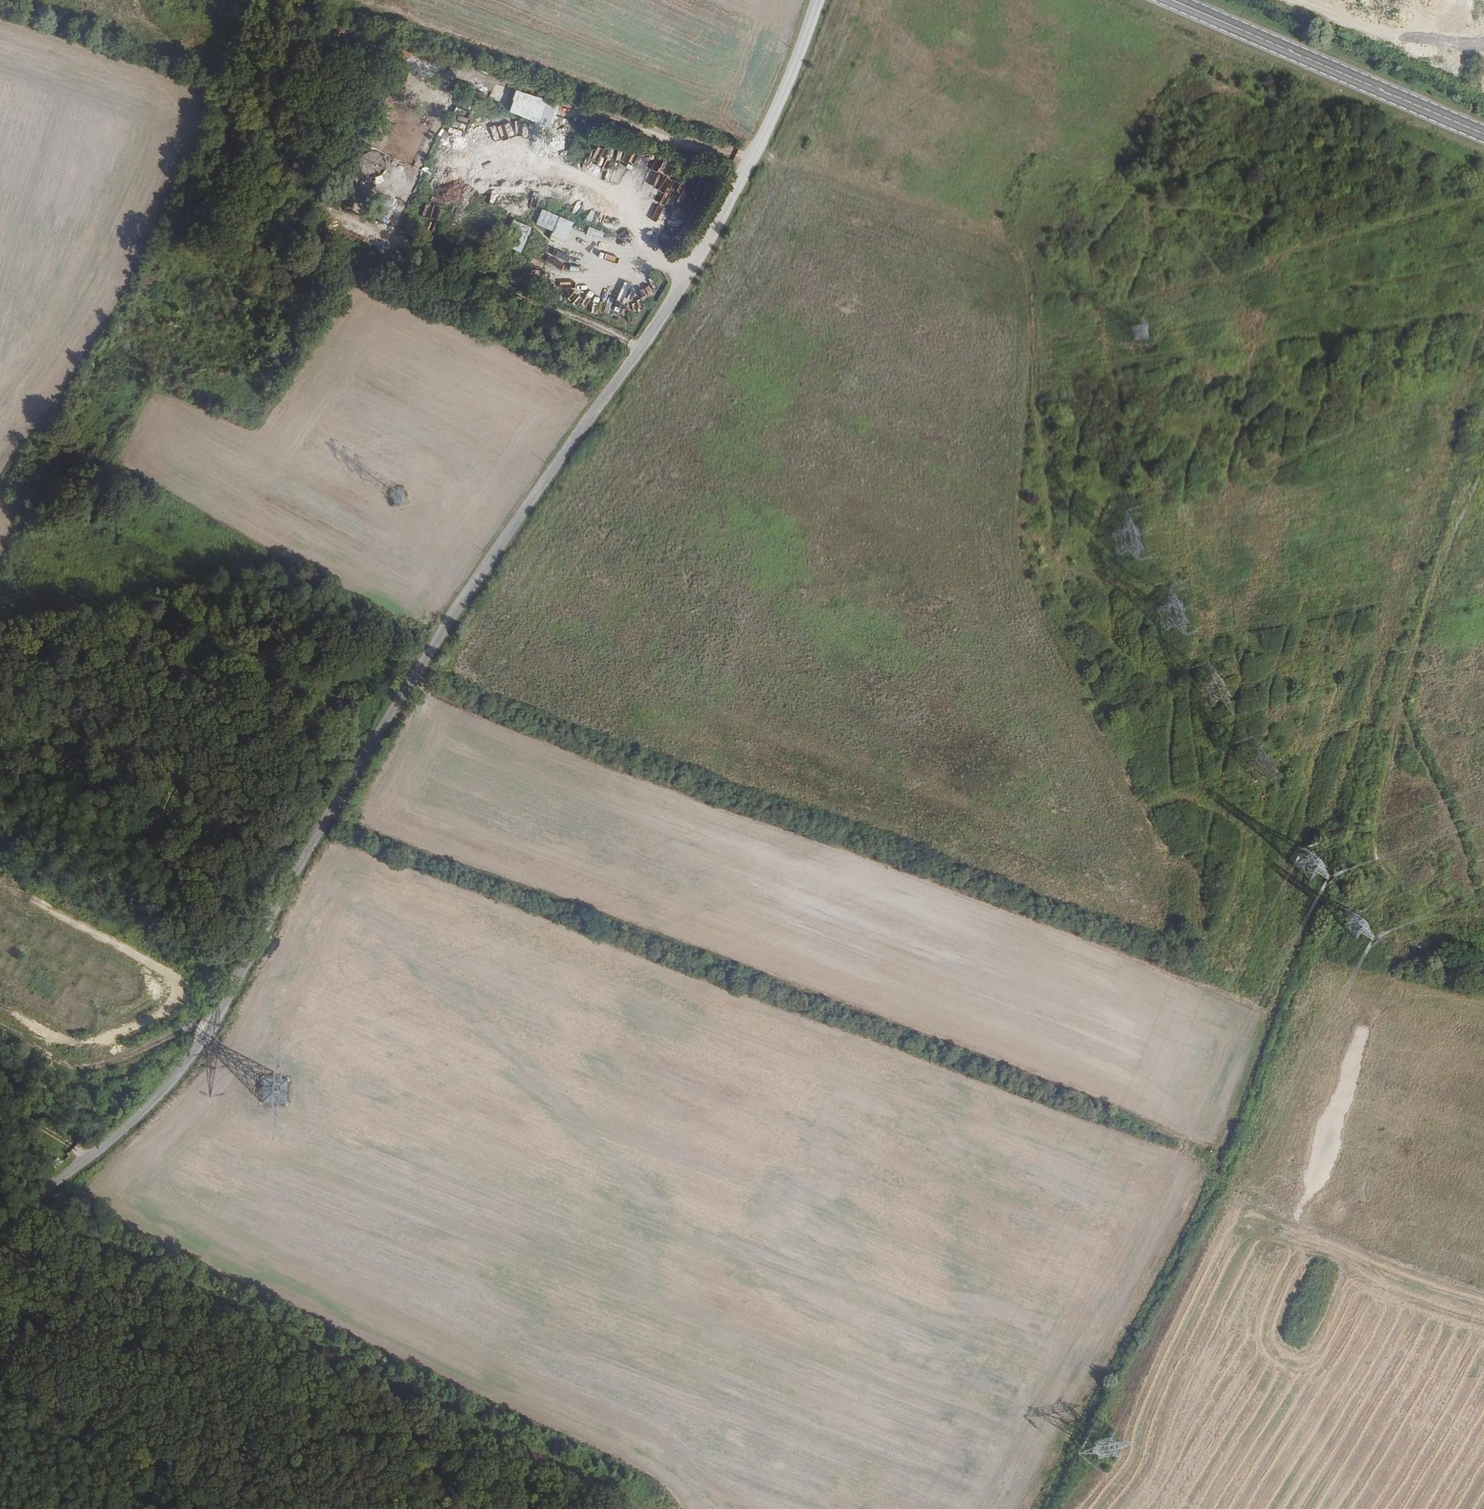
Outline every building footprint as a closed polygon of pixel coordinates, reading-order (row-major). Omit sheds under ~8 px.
[(549,120),(551,112),(537,107),(534,115),(549,120)] [(476,108),(473,114),(488,119),(490,113),(476,108)] [(446,134),(444,139),(455,142),(457,137),(446,134)] [(576,211),(584,200),(579,196),(571,207),(576,211)] [(595,218),(599,205),(585,201),(581,214),(595,218)] [(652,215),(655,203),(650,202),(647,214),(652,215)] [(542,208),(536,223),(552,230),(549,239),(564,245),(574,221),(542,208)] [(611,229),(623,221),(618,215),(607,224),(611,229)] [(521,251),(531,226),(512,218),(502,244),(521,251)] [(674,237),(679,228),(671,222),(665,232),(674,237)] [(586,235),(602,241),(605,231),(589,226),(586,235)] [(556,255),(547,255),(546,265),(565,266),(566,251),(557,251),(556,255)] [(536,258),(532,265),(544,272),(548,265),(536,258)] [(555,272),(555,281),(577,280),(577,272),(555,272)] [(645,285),(650,293),(658,288),(654,280),(645,285)] [(404,499),(401,492),(393,495),(395,502),(404,499)] [(0,1250),(0,1255),(6,1261),(15,1253),(7,1244),(0,1250)]
